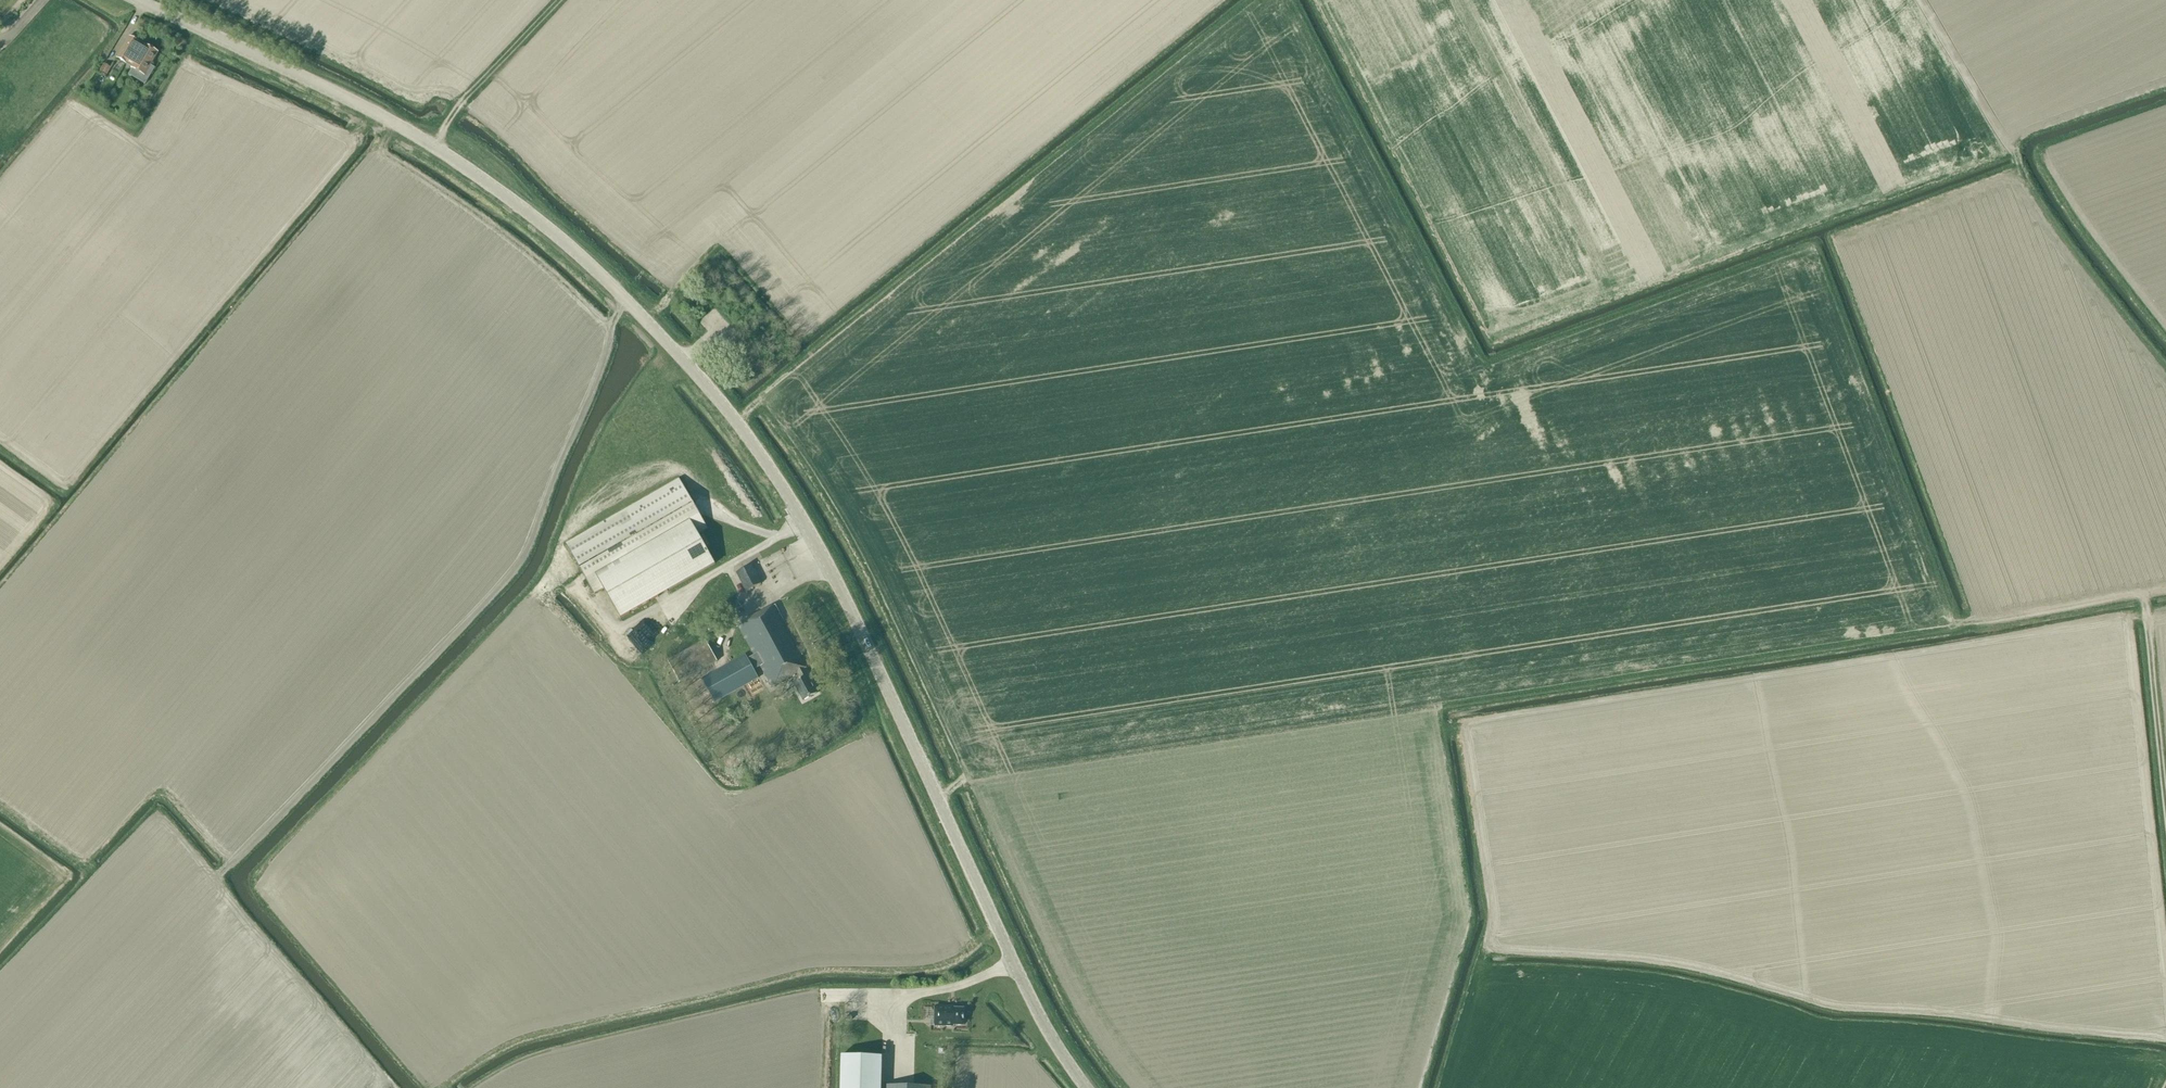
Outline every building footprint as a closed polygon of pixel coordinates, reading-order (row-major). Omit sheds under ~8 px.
[(122,46),(151,64),(157,53),(144,45),(142,47),(138,45),(139,43),(128,36),(122,46)] [(144,76),(151,64),(122,46),(116,58),(127,64),(128,62),(132,64),(130,68),(144,76)] [(106,75),(111,68),(103,63),(99,71),(106,75)] [(707,528),(679,478),(565,543),(594,593),(603,588),(620,617),(715,563),(698,534),(707,528)] [(736,573),(746,591),(761,583),(751,565),(736,573)] [(755,654),(748,658),(745,654),(701,679),(714,702),(758,677),(754,669),(761,666),(772,686),(797,673),(801,679),(793,683),(803,700),(817,693),(804,669),(806,668),(800,656),(802,655),(775,605),(739,625),(755,654)] [(668,661),(680,682),(717,661),(705,640),(668,661)] [(954,1027),(954,1025),(963,1025),(964,1008),(954,1008),(954,1007),(934,1006),(934,1026),(954,1027)] [(882,1056),(841,1055),(841,1087),(881,1087),(882,1056)]
